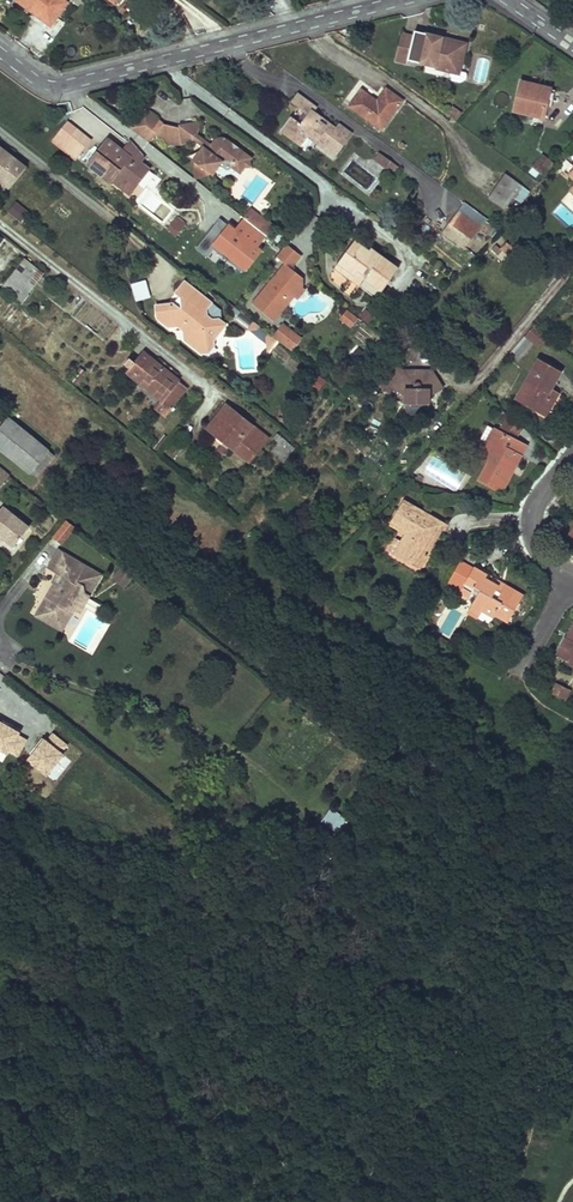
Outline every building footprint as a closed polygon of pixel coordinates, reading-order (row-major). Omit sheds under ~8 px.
[(63,0),(19,0),(18,1),(51,25),(67,3),(63,0)] [(414,31),(413,36),(410,49),(400,46),(396,61),(408,63),(408,61),(436,67),(451,71),(450,77),(451,79),(461,82),(463,80),(464,76),(463,73),(459,72),(465,47),(448,43),(449,39),(414,31)] [(413,36),(403,34),(400,46),(410,49),(413,36)] [(466,43),(449,39),(448,43),(465,47),(466,43)] [(547,88),(521,82),(514,111),(528,114),(528,117),(533,118),(533,115),(543,118),(546,106),(543,106),(547,88)] [(373,98),(361,90),(349,106),(381,130),(402,101),(386,89),(377,101),(375,103),(371,100),(373,98)] [(291,116),(281,130),(301,145),(308,137),(310,134),(318,140),(316,143),(335,157),(346,142),(342,139),(348,131),(338,124),(335,128),(327,123),(325,126),(319,121),(321,118),(313,112),(316,108),(297,94),(291,102),(305,112),(308,114),(301,124),(298,122),(291,116)] [(164,126),(145,111),(131,129),(150,144),(157,135),(162,128),(164,126)] [(305,112),(298,122),(301,124),(308,114),(305,112)] [(182,127),(179,128),(181,142),(182,145),(184,145),(187,144),(190,142),(192,141),(193,140),(192,135),(197,134),(198,131),(199,128),(199,125),(199,122),(181,125),(182,127)] [(67,127),(74,132),(76,129),(70,124),(67,127)] [(179,128),(179,126),(162,128),(157,135),(169,144),(181,142),(179,128)] [(56,141),(62,146),(74,132),(67,127),(56,141)] [(62,146),(77,157),(90,141),(76,129),(74,132),(62,146)] [(342,139),(346,142),(352,134),(348,131),(342,139)] [(310,134),(308,137),(316,143),(318,140),(310,134)] [(207,149),(203,146),(192,160),(212,175),(223,161),(229,160),(243,171),(245,168),(251,167),(250,161),(252,158),(233,144),(228,140),(226,139),(223,137),(220,137),(218,137),(215,139),(213,141),(210,144),(211,147),(208,150),(207,149)] [(109,139),(91,162),(113,179),(117,175),(135,189),(150,169),(142,162),(145,157),(133,142),(125,152),(122,150),(109,139)] [(131,140),(122,150),(125,152),(133,142),(131,140)] [(9,189),(26,167),(0,147),(0,181),(9,189)] [(541,152),(527,171),(537,179),(552,160),(541,152)] [(390,161),(379,153),(374,159),(385,167),(390,161)] [(243,171),(229,160),(232,168),(240,175),(243,171)] [(390,161),(385,167),(393,173),(398,166),(390,161)] [(91,162),(88,166),(111,183),(112,182),(130,196),(135,189),(117,175),(113,179),(91,162)] [(521,185),(505,173),(487,198),(503,209),(521,185)] [(5,210),(20,221),(29,209),(13,198),(5,210)] [(250,209),(244,217),(254,225),(261,217),(250,209)] [(458,241),(466,247),(480,228),(457,212),(449,223),(463,234),(458,241)] [(261,217),(254,225),(266,235),(273,226),(261,216),(261,217)] [(174,221),(182,228),(185,224),(177,218),(174,221)] [(174,221),(168,229),(176,235),(182,228),(174,221)] [(449,223),(443,231),(458,241),(463,234),(449,223)] [(369,251),(355,240),(338,262),(354,274),(350,279),(359,286),(365,278),(382,291),(398,269),(371,248),(369,251)] [(249,301),(275,322),(303,286),(300,283),(305,277),(292,266),(302,254),(286,241),(275,255),(282,261),(249,301)] [(25,259),(2,287),(16,297),(38,269),(25,259)] [(335,268),(350,279),(354,274),(338,262),(335,268)] [(40,271),(38,269),(16,297),(18,299),(40,271)] [(40,271),(18,299),(22,302),(44,274),(40,271)] [(365,278),(359,286),(376,299),(382,291),(365,278)] [(134,299),(149,296),(146,279),(130,281),(134,299)] [(211,303),(185,282),(176,293),(179,295),(183,298),(184,305),(181,308),(178,308),(172,304),(156,306),(158,318),(168,327),(179,325),(184,329),(185,340),(202,353),(208,352),(213,346),(213,340),(225,325),(219,319),(211,320),(206,316),(205,309),(211,303)] [(338,317),(351,327),(358,316),(345,307),(338,317)] [(365,308),(360,316),(370,322),(375,314),(365,308)] [(251,330),(256,329),(259,326),(253,321),(246,331),(251,330)] [(525,336),(539,347),(547,336),(534,325),(525,336)] [(256,329),(251,330),(267,343),(266,337),(269,334),(259,326),(256,329)] [(267,343),(267,346),(273,345),(277,341),(269,334),(266,337),(267,343)] [(156,408),(164,415),(186,387),(144,353),(127,373),(162,400),(156,408)] [(561,371),(538,359),(515,399),(545,416),(554,400),(547,396),(551,389),(561,371)] [(394,365),(383,383),(392,388),(406,397),(406,404),(429,404),(429,397),(442,389),(431,371),(417,371),(413,377),(404,371),(394,365)] [(389,393),(392,388),(383,383),(380,387),(389,393)] [(547,396),(554,400),(558,392),(551,389),(547,396)] [(429,404),(406,404),(406,414),(429,415),(429,404)] [(226,405),(210,425),(220,433),(222,431),(228,436),(223,442),(247,461),(266,438),(226,405)] [(510,417),(498,431),(513,439),(523,427),(510,417)] [(0,429),(0,449),(32,475),(36,470),(33,467),(47,450),(9,419),(0,429)] [(220,433),(210,425),(207,428),(223,442),(228,436),(222,431),(220,433)] [(479,454),(485,457),(498,431),(487,425),(480,439),(486,442),(479,454)] [(489,460),(479,480),(502,492),(511,474),(507,471),(516,454),(520,456),(526,446),(513,439),(498,431),(485,457),(489,460)] [(47,450),(33,467),(36,470),(32,475),(35,478),(54,455),(47,450)] [(507,471),(511,474),(520,456),(516,454),(507,471)] [(9,475),(0,467),(0,487),(9,475)] [(2,535),(0,537),(13,547),(29,528),(3,507),(0,510),(0,533),(2,535)] [(51,537),(62,544),(75,525),(64,518),(51,537)] [(429,536),(436,540),(445,524),(438,520),(429,536)] [(388,551),(397,556),(404,543),(396,538),(388,551)] [(58,550),(48,567),(60,574),(67,578),(62,587),(55,583),(42,605),(54,612),(51,617),(65,625),(75,609),(80,612),(101,575),(58,550)] [(462,588),(473,569),(460,562),(447,585),(460,592),(462,588)] [(122,587),(133,575),(121,565),(110,576),(122,587)] [(473,569),(462,588),(471,593),(475,586),(480,589),(474,601),(475,601),(484,607),(482,611),(494,617),(495,615),(497,612),(500,614),(498,616),(508,622),(523,596),(505,586),(503,591),(497,588),(498,586),(485,579),(487,575),(474,568),(473,569)] [(60,574),(55,583),(62,587),(67,578),(60,574)] [(505,586),(487,575),(485,579),(498,586),(497,588),(503,591),(505,586)] [(471,608),(480,613),(482,611),(484,607),(475,601),(471,608)] [(42,605),(36,616),(62,631),(65,625),(51,617),(54,612),(42,605)] [(569,635),(570,636),(568,639),(567,638),(565,637),(556,655),(572,664),(572,626),(569,635)] [(555,685),(551,694),(564,701),(569,692),(555,685)] [(20,743),(31,729),(8,709),(0,719),(0,726),(20,743)] [(338,829),(346,818),(329,806),(322,818),(338,829)]
